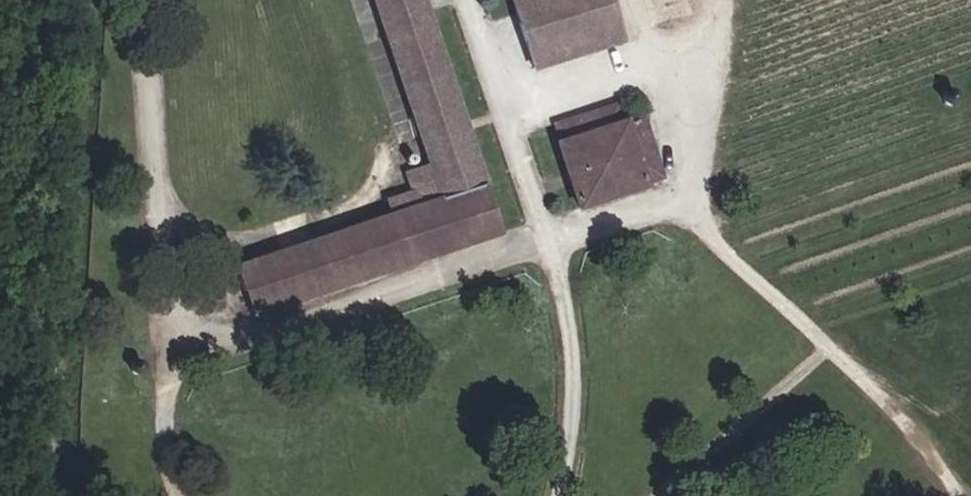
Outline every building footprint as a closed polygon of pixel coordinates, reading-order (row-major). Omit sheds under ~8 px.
[(508,227),(426,0),(357,0),(408,142),(416,165),(396,171),(402,191),(378,199),(382,215),(247,261),(255,286),(282,278),(288,302),(508,227)] [(624,31),(612,0),(520,0),(543,60),(624,31)] [(917,6),(920,9),(927,9),(931,4),(930,0),(916,0),(917,6)] [(624,101),(559,122),(584,210),(675,180),(650,113),(632,118),(624,101)] [(263,309),(288,302),(282,278),(255,286),(263,309)] [(143,347),(141,355),(147,360),(152,361),(159,353),(151,345),(143,347)]
